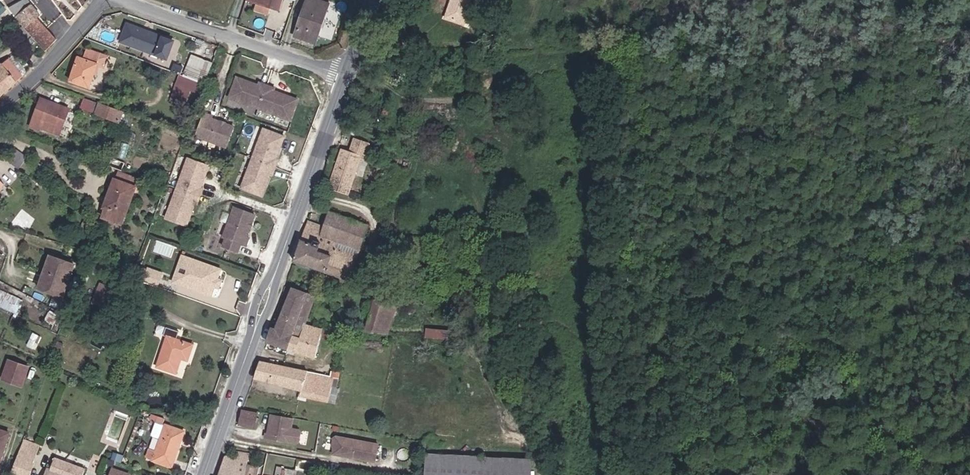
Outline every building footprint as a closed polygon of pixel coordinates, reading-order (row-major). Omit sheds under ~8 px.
[(33,5),(29,0),(22,0),(8,8),(16,18),(45,52),(58,39),(52,32),(36,14),(39,12),(33,5)] [(246,2),(281,13),(285,0),(247,0),(246,2)] [(328,0),(306,0),(293,37),(316,45),(330,4),(327,3),(328,0)] [(442,14),(460,20),(467,0),(447,0),(442,14)] [(157,54),(164,36),(125,23),(119,41),(157,54)] [(89,89),(97,67),(104,69),(109,57),(87,49),(83,59),(78,57),(69,82),(89,89)] [(205,82),(213,63),(191,55),(183,74),(205,82)] [(22,74),(9,60),(2,66),(1,65),(0,65),(0,94),(22,74)] [(182,106),(188,89),(201,94),(205,82),(183,74),(180,73),(170,101),(182,106)] [(259,83),(258,85),(236,77),(229,98),(290,120),(298,100),(274,91),(275,89),(259,83)] [(71,108),(42,98),(32,126),(60,137),(71,108)] [(119,123),(123,110),(98,101),(98,104),(84,99),(80,110),(119,123)] [(212,116),(204,112),(195,137),(226,148),(233,127),(211,118),(212,116)] [(279,158),(287,136),(265,128),(243,190),(265,197),(273,174),(275,175),(278,167),(281,159),(279,158)] [(341,149),(328,186),(348,193),(361,156),(364,157),(369,143),(354,138),(349,152),(341,149)] [(16,150),(8,162),(18,169),(27,158),(16,150)] [(200,189),(209,166),(187,158),(165,220),(186,227),(195,205),(197,206),(202,190),(200,189)] [(126,217),(138,186),(115,177),(103,208),(126,217)] [(257,215),(231,206),(220,236),(223,237),(220,245),(241,253),(244,245),(249,247),(252,239),(249,238),(257,215)] [(324,225),(364,238),(369,224),(329,211),(324,225)] [(350,280),(364,238),(324,225),(308,219),(293,261),(294,261),(350,280)] [(76,264),(52,256),(40,289),(64,297),(76,264)] [(225,270),(188,257),(184,267),(198,272),(196,279),(181,274),(178,283),(215,297),(225,270)] [(161,289),(164,281),(157,278),(159,274),(153,272),(149,285),(161,289)] [(17,312),(23,299),(0,288),(0,304),(17,312)] [(107,306),(112,293),(98,288),(90,310),(100,314),(103,305),(107,306)] [(276,328),(270,326),(265,342),(267,343),(287,349),(293,333),(300,335),(305,323),(313,296),(290,288),(276,328)] [(364,331),(382,332),(391,304),(374,299),(364,331)] [(396,306),(391,304),(382,332),(388,333),(396,306)] [(54,327),(58,318),(49,313),(44,322),(54,327)] [(315,357),(321,337),(324,328),(322,328),(305,323),(300,335),(293,333),(287,349),(286,352),(294,354),(295,351),(315,357)] [(179,332),(166,327),(164,334),(167,335),(155,368),(176,375),(182,358),(188,361),(194,344),(176,338),(179,332)] [(459,330),(426,327),(425,336),(459,338),(459,330)] [(321,337),(341,341),(343,330),(324,328),(321,337)] [(32,351),(36,342),(30,339),(26,348),(32,351)] [(29,367),(9,359),(0,379),(20,388),(29,367)] [(329,376),(261,360),(254,378),(301,391),(300,395),(328,401),(333,376),(340,378),(341,372),(335,371),(331,370),(329,376)] [(340,378),(333,376),(328,401),(328,403),(336,404),(339,389),(337,388),(340,378)] [(254,427),(256,413),(241,410),(238,424),(254,427)] [(172,468),(186,432),(164,424),(166,418),(154,414),(152,419),(154,420),(148,437),(155,439),(149,455),(148,460),(172,468)] [(297,432),(297,430),(290,428),(292,418),(270,414),(266,438),(295,443),(295,441),(298,441),(299,433),(297,432)] [(9,435),(0,432),(0,461),(9,435)] [(378,446),(336,438),(334,440),(333,448),(334,450),(333,456),(375,463),(378,446)] [(32,464),(39,445),(23,439),(11,473),(18,474),(30,474),(33,465),(32,464)] [(247,465),(249,453),(237,450),(236,456),(226,454),(218,474),(245,474),(246,469),(247,465)] [(531,461),(428,456),(427,474),(531,474),(531,461)] [(85,468),(56,457),(50,472),(47,471),(45,474),(83,474),(85,468)]
